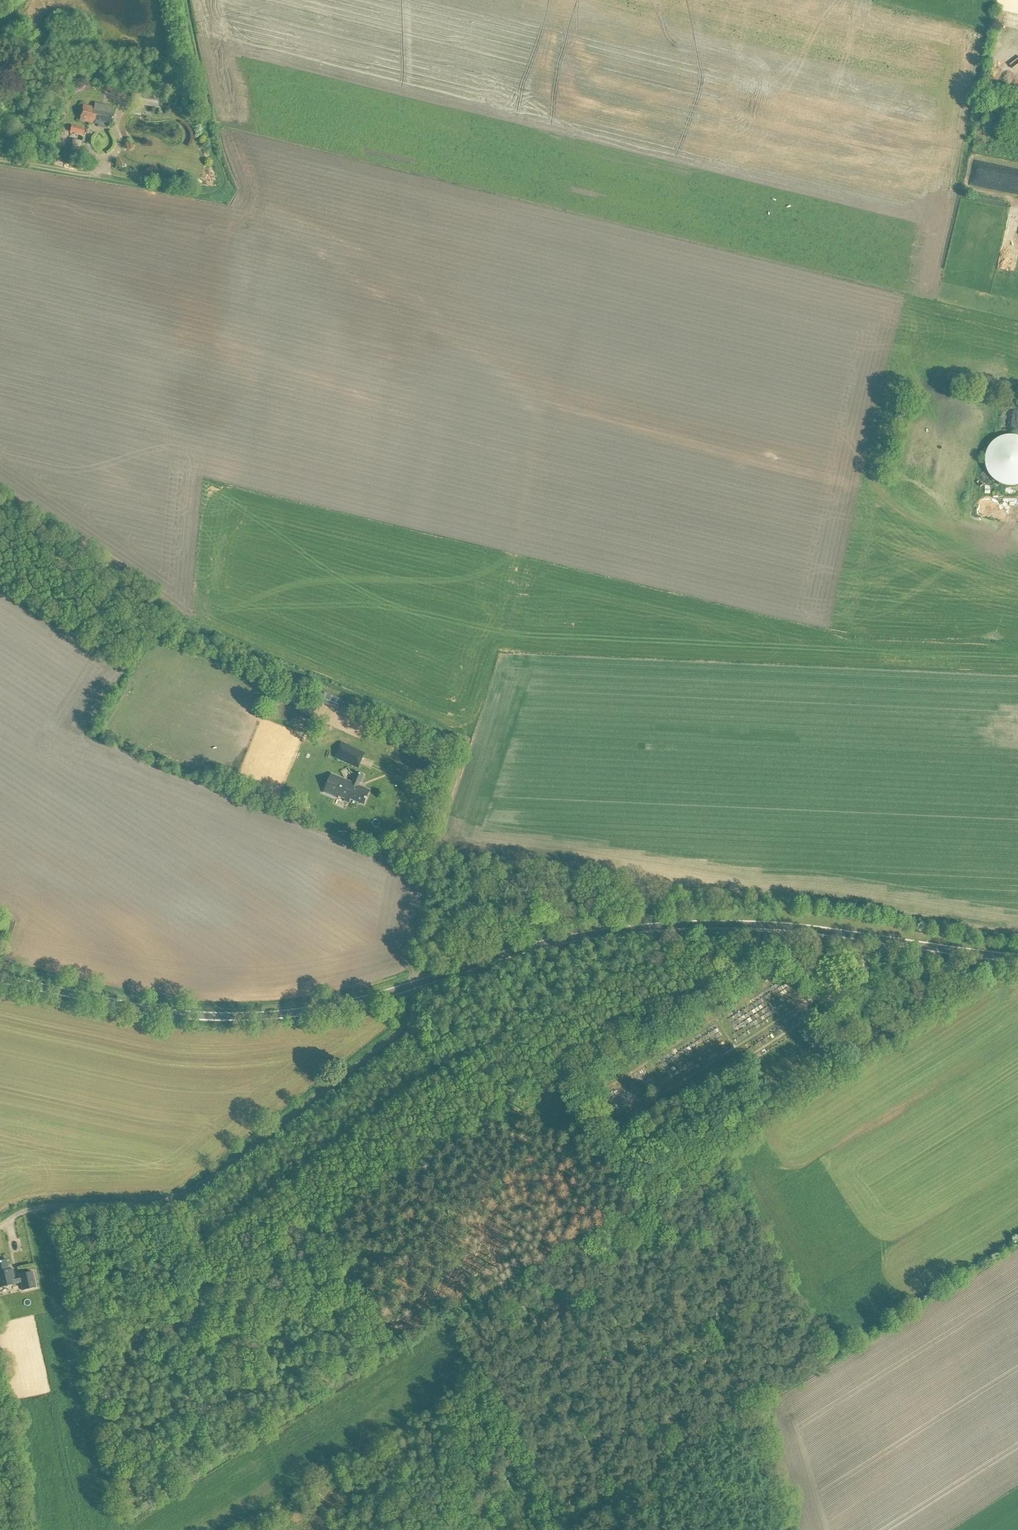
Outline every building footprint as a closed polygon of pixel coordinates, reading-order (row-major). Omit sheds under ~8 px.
[(111,124),(114,108),(95,104),(94,108),(83,106),(80,121),(94,124),(97,124),(97,127),(107,129),(108,124),(111,124)] [(86,130),(72,127),(70,133),(84,137),(86,130)] [(994,441),(989,446),(986,453),(985,460),(986,467),(989,474),(993,479),(999,483),(1006,486),(1013,486),(1017,485),(1017,437),(1015,436),(1007,436),(1000,437),(994,441)] [(341,700),(325,693),(321,702),(337,709),(341,700)] [(358,770),(366,753),(342,742),(334,758),(358,770)] [(364,805),(370,791),(359,787),(364,776),(357,773),(352,784),(332,775),(325,793),(339,799),(339,797),(346,800),(345,801),(349,803),(351,799),(364,805)] [(853,1020),(860,1016),(855,1008),(848,1013),(853,1020)] [(7,1260),(0,1262),(0,1288),(20,1283),(22,1291),(35,1288),(31,1272),(18,1275),(19,1279),(15,1280),(13,1270),(9,1271),(7,1260)]
